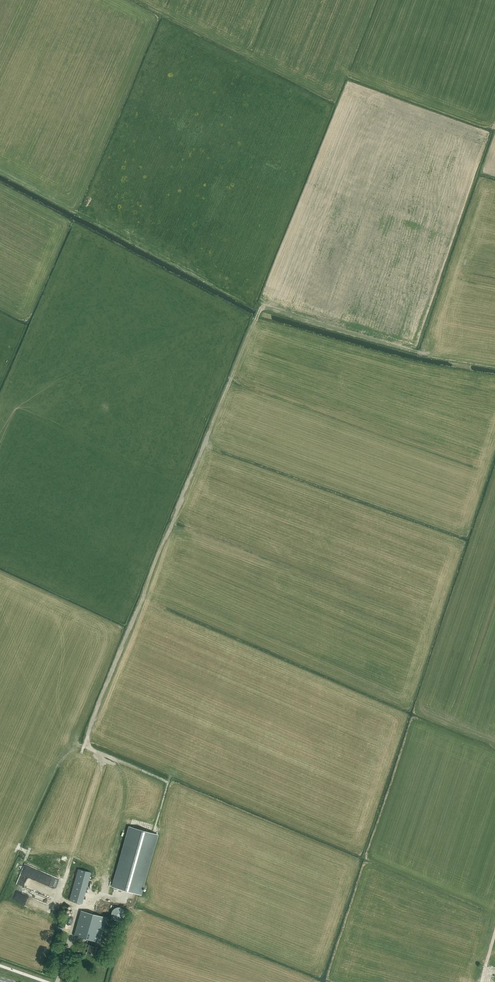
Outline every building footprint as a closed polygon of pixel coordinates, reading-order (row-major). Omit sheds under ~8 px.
[(129,827),(112,887),(141,895),(157,835),(129,827)] [(74,884),(69,900),(82,904),(86,888),(91,873),(78,869),(74,884)] [(57,879),(40,870),(36,878),(48,884),(49,883),(52,884),(53,882),(55,883),(57,879)] [(14,898),(32,903),(34,895),(16,890),(14,898)] [(8,906),(20,911),(22,906),(10,901),(8,906)] [(81,911),(74,935),(91,940),(98,942),(100,943),(106,918),(81,911)] [(86,944),(84,949),(88,950),(87,953),(95,955),(97,947),(98,942),(91,940),(90,945),(89,945),(86,944)]
